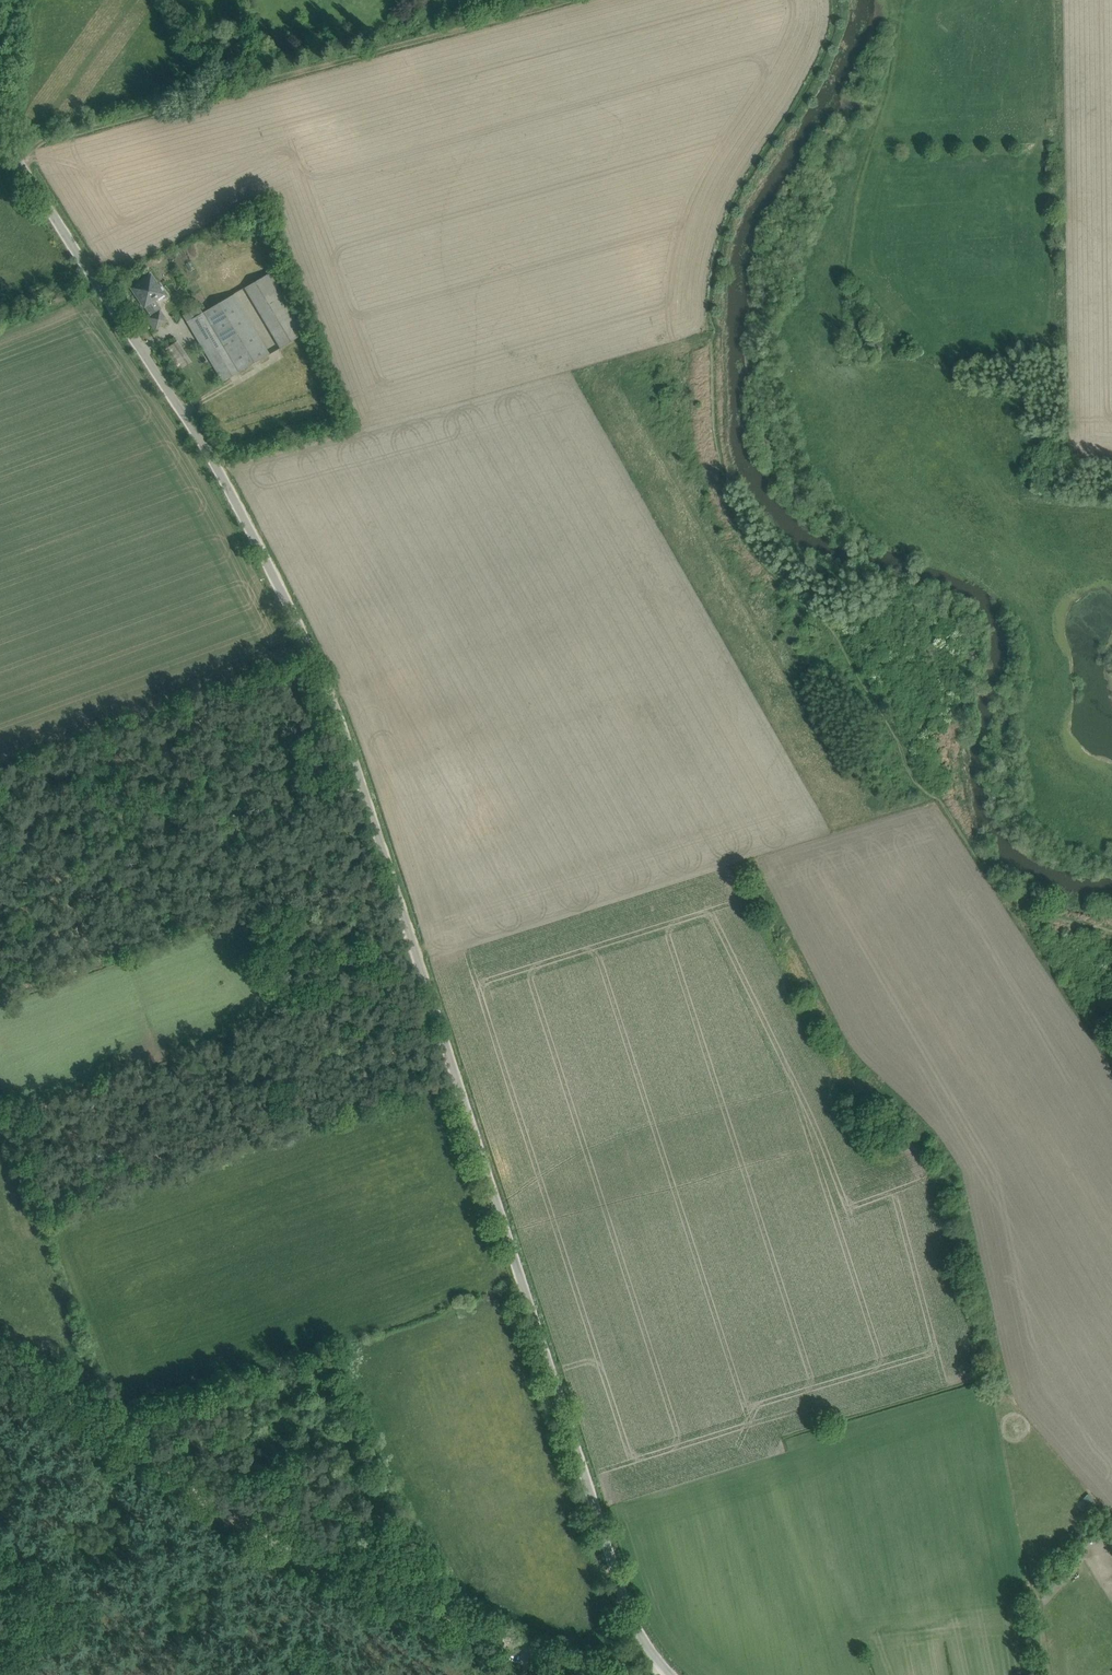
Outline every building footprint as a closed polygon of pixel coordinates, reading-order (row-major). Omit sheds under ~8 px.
[(244,288),(279,348),(306,332),(271,272),(244,288)] [(151,274),(131,287),(150,316),(147,318),(154,329),(167,321),(159,310),(156,312),(150,303),(157,299),(157,300),(164,295),(164,296),(167,295),(160,284),(158,285),(151,274)] [(231,376),(268,354),(233,294),(196,316),(187,322),(222,382),(231,376)] [(1075,1504),(1084,1513),(1097,1502),(1088,1492),(1075,1504)]
